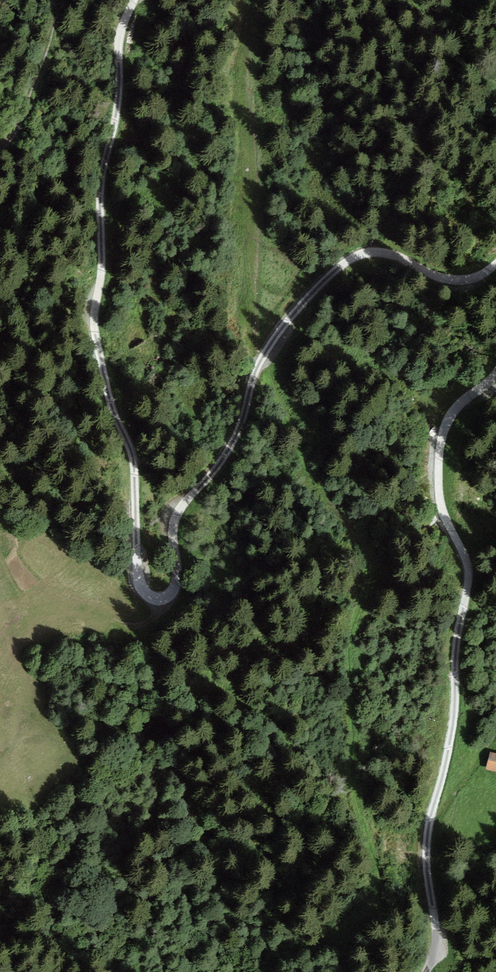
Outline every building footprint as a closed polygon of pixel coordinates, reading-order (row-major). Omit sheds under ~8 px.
[(490,752),(486,770),(495,772),(495,753),(490,752)]
